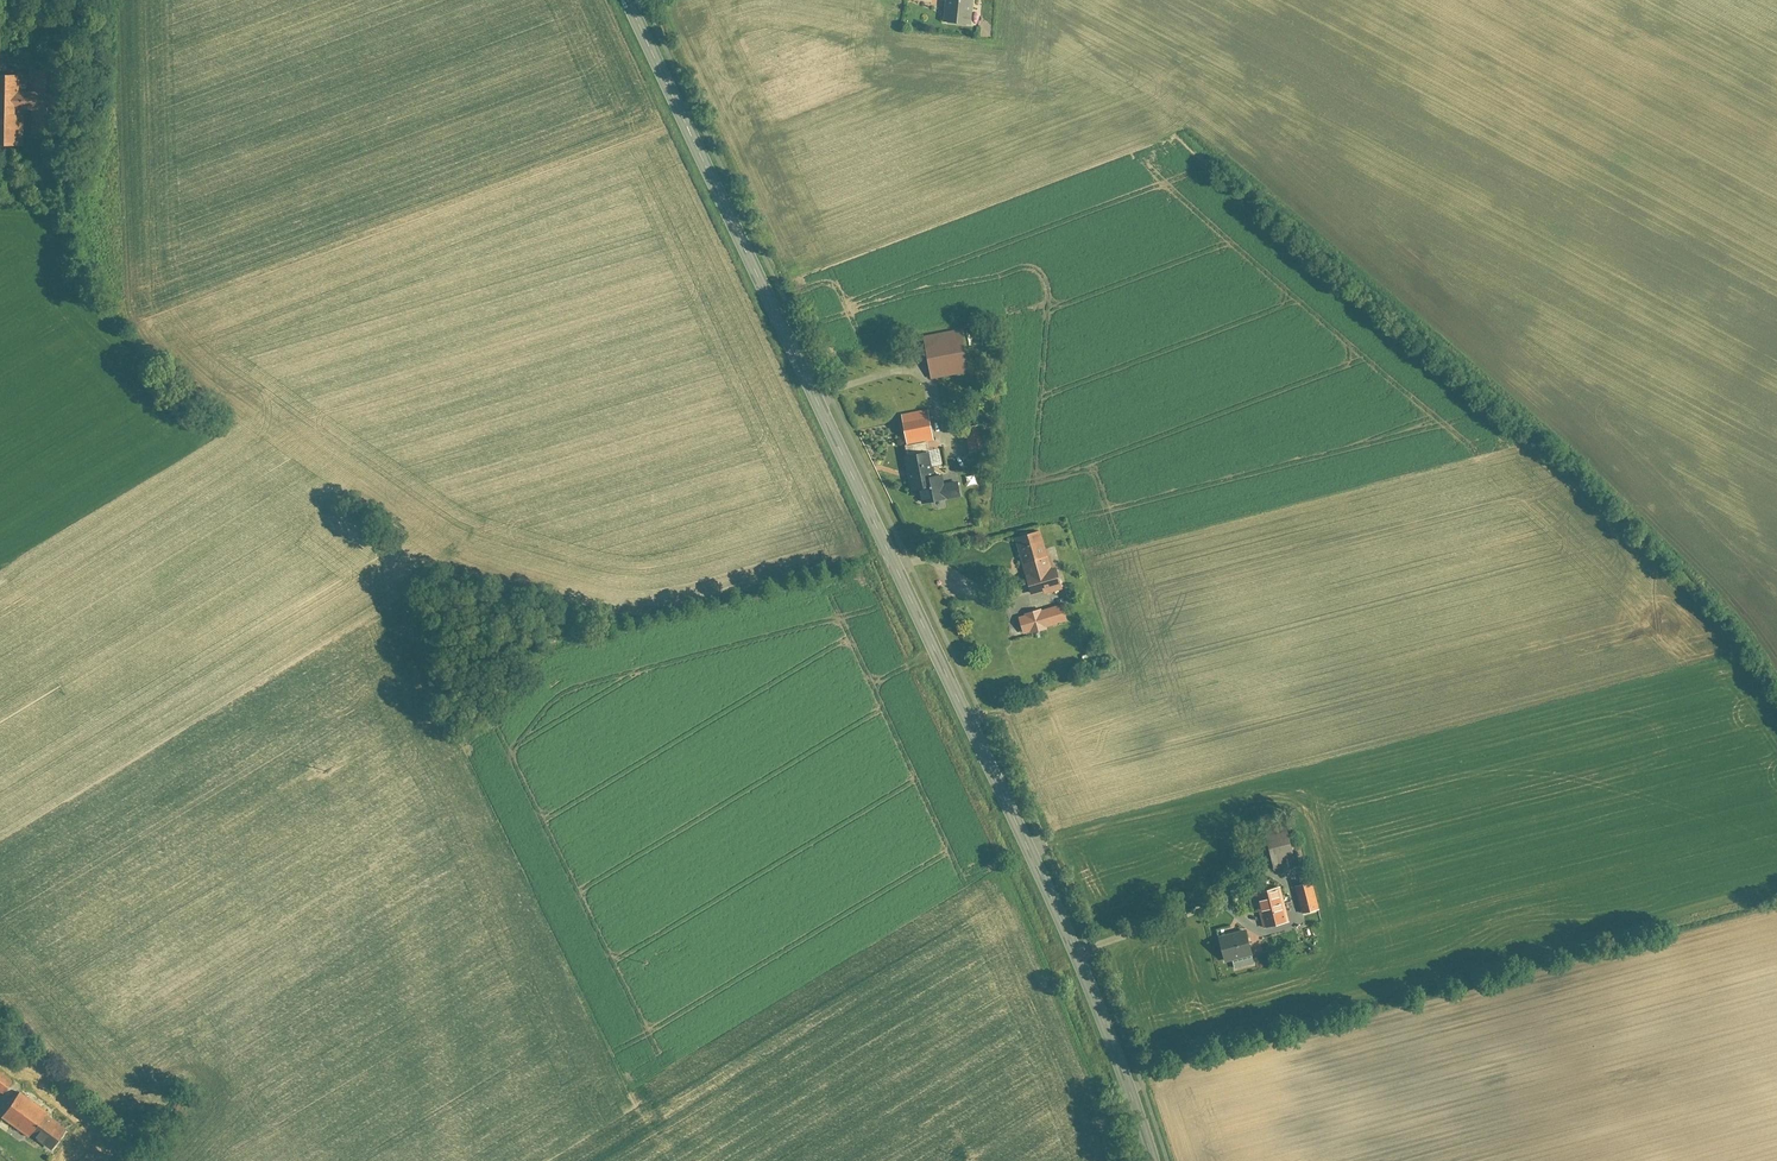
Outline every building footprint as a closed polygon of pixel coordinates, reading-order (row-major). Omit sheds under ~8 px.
[(933,4),(950,5),(949,26),(975,26),(975,0),(933,0),(933,4)] [(23,147),(23,113),(34,113),(34,135),(66,135),(66,73),(34,73),(34,93),(24,93),(24,76),(0,76),(0,147),(23,147)] [(925,338),(932,379),(971,372),(965,332),(925,338)] [(895,395),(905,443),(936,437),(925,388),(895,395)] [(968,431),(970,453),(987,452),(985,429),(968,431)] [(913,490),(925,489),(926,502),(963,499),(961,480),(943,481),(941,454),(910,456),(913,490)] [(1064,572),(1058,574),(1047,531),(1022,538),(1032,578),(1029,579),(1033,598),(1068,589),(1064,572)] [(1020,618),(1024,633),(1070,622),(1066,607),(1020,618)] [(1263,827),(1275,867),(1304,859),(1292,819),(1263,827)] [(1296,887),(1303,914),(1317,911),(1310,883),(1296,887)] [(1258,893),(1265,929),(1288,924),(1281,889),(1258,893)] [(1220,937),(1224,962),(1255,957),(1251,932),(1220,937)] [(1,1096),(15,1075),(0,1066),(0,1095),(1,1096)] [(23,1093),(5,1118),(55,1152),(73,1127),(23,1093)]
